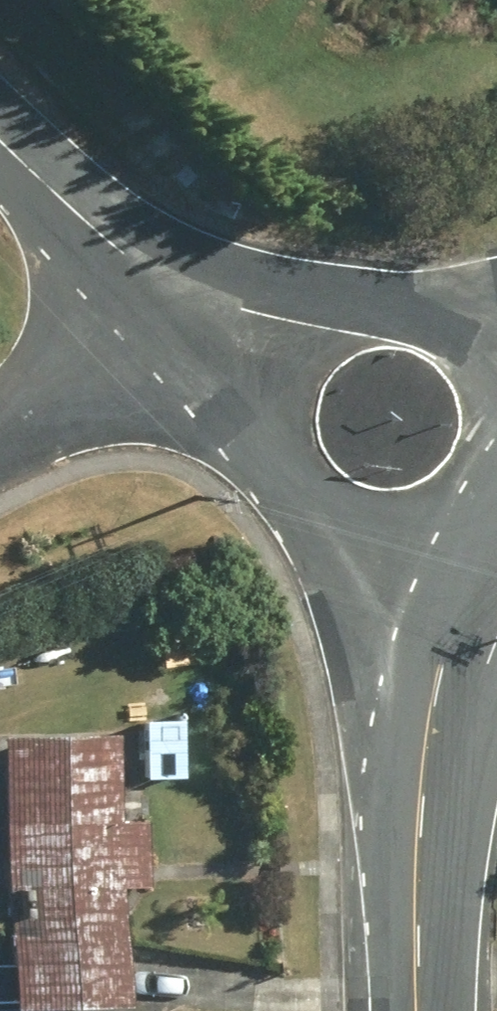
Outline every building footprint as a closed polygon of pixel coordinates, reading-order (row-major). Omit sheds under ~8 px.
[(137,882),(137,817),(106,817),(106,730),(0,730),(0,1000),(108,1000),(108,882),(137,882)]
